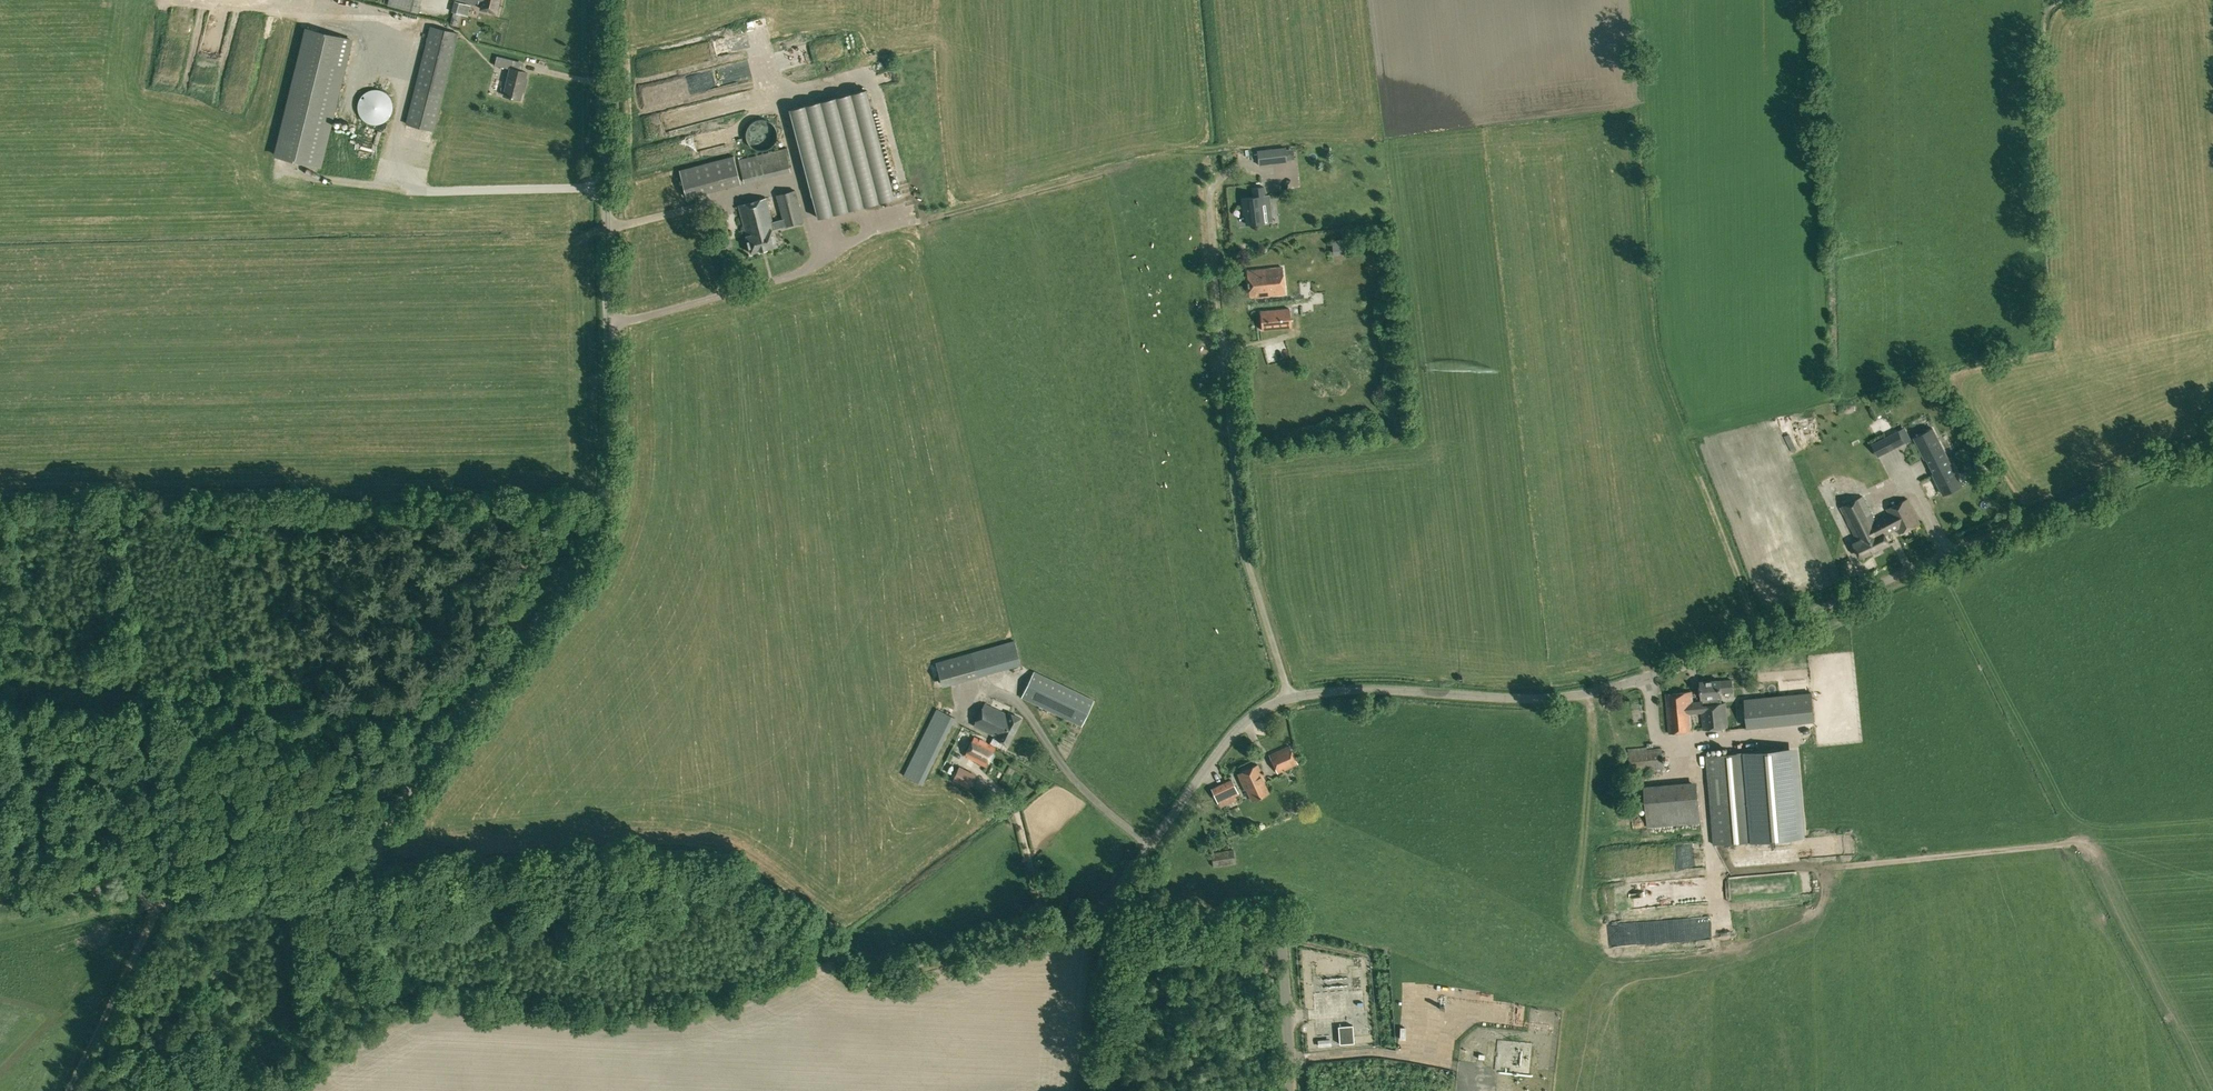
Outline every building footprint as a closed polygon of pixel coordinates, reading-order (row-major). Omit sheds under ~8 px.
[(419,13),(422,0),(389,0),(388,5),(419,13)] [(452,12),(461,14),(464,3),(455,0),(452,12)] [(496,12),(499,0),(461,0),(475,4),(475,3),(482,4),(481,8),(496,12)] [(473,14),(481,16),(483,10),(475,8),(473,14)] [(408,125),(434,131),(458,34),(433,28),(408,125)] [(274,155),(318,166),(348,41),(304,30),(274,155)] [(825,41),(806,46),(811,62),(843,52),(840,39),(826,43),(825,41)] [(513,59),(497,55),(495,64),(505,67),(506,65),(511,66),(513,59)] [(880,59),(882,68),(901,63),(899,55),(880,59)] [(524,90),(526,84),(524,84),(526,78),(527,71),(522,70),(511,67),(504,95),(520,99),(522,90),(524,91),(524,90)] [(359,103),(358,104),(358,106),(358,107),(358,109),(359,110),(359,112),(359,113),(360,115),(361,116),(362,117),(363,118),(364,119),(365,120),(366,121),(368,122),(369,123),(370,123),(372,124),(373,124),(375,124),(377,124),(378,124),(380,124),(381,123),(383,123),(384,122),(385,121),(387,120),(388,119),(389,118),(390,117),(391,116),(391,114),(392,113),(392,111),(393,110),(393,108),(393,107),(393,105),(393,104),(393,102),(392,101),(392,100),(391,98),(390,97),(389,96),(388,94),(387,93),(386,92),(385,92),(384,91),(382,90),(381,90),(379,89),(378,89),(376,89),(375,89),(373,89),(372,89),(370,90),(369,90),(367,91),(366,92),(365,93),(364,94),(363,95),(362,96),(361,97),(360,98),(359,100),(359,101),(359,103)] [(794,126),(817,218),(894,199),(867,90),(790,109),(794,126)] [(747,131),(747,132),(746,133),(746,135),(746,136),(747,137),(747,139),(747,140),(748,141),(749,142),(749,143),(750,144),(751,145),(752,146),(753,147),(754,148),(756,148),(757,149),(758,149),(759,150),(761,150),(762,150),(763,150),(765,149),(766,149),(767,149),(769,148),(770,148),(771,147),(772,146),(773,145),(774,144),(775,143),(775,142),(776,141),(776,139),(777,138),(777,137),(777,135),(777,134),(777,133),(777,131),(777,130),(776,129),(776,128),(775,126),(774,125),(774,124),(773,123),(772,122),(771,121),(769,121),(768,120),(767,120),(766,119),(763,119),(762,119),(760,119),(759,119),(758,119),(756,120),(755,120),(754,121),(753,122),(752,122),(751,123),(750,124),(749,126),(748,127),(748,128),(747,129),(747,131)] [(920,136),(921,143),(933,141),(932,134),(920,136)] [(388,142),(398,144),(399,137),(390,135),(388,142)] [(738,159),(744,182),(791,171),(788,161),(791,160),(787,147),(738,159)] [(1273,162),(1272,149),(1258,150),(1259,164),(1273,162)] [(679,169),(687,197),(741,183),(734,155),(679,169)] [(896,157),(902,180),(909,178),(903,155),(896,157)] [(1253,197),(1242,198),(1244,210),(1245,209),(1247,224),(1273,220),(1271,205),(1266,206),(1264,187),(1252,188),(1253,197)] [(746,235),(750,252),(776,246),(772,229),(804,221),(796,189),(776,194),(782,219),(772,221),(766,198),(739,205),(747,235),(746,235)] [(869,208),(862,211),(867,222),(874,219),(869,208)] [(1346,240),(1334,242),(1336,258),(1348,256),(1346,240)] [(1248,271),(1250,296),(1284,293),(1282,268),(1248,271)] [(1260,311),(1263,330),(1291,327),(1288,308),(1260,311)] [(1956,443),(1951,434),(1948,436),(1942,426),(1938,428),(1949,447),(1956,443)] [(1926,458),(1943,449),(1932,428),(1914,438),(1925,459),(1926,458)] [(1811,430),(1813,438),(1821,436),(1819,429),(1811,430)] [(1898,446),(1904,443),(1898,431),(1892,435),(1898,446)] [(1797,434),(1789,435),(1791,451),(1798,450),(1797,434)] [(1884,453),(1878,441),(1872,445),(1878,456),(1884,453)] [(1984,454),(1975,458),(1982,471),(1990,467),(1984,454)] [(1951,465),(1935,473),(1933,474),(1943,495),(1962,485),(1951,465)] [(1824,490),(1825,496),(1837,494),(1835,487),(1824,490)] [(1854,544),(1861,557),(1889,543),(1885,535),(1896,529),(1899,534),(1920,523),(1907,498),(1886,509),(1889,513),(1875,520),(1862,497),(1840,508),(1856,539),(1853,541),(1854,543),(1854,544)] [(937,666),(942,686),(1021,664),(1016,644),(1014,639),(935,661),(937,666)] [(998,671),(998,680),(1012,680),(1012,672),(998,671)] [(1021,697),(1081,725),(1094,700),(1034,671),(1021,697)] [(1666,693),(1669,732),(1692,730),(1691,713),(1702,712),(1703,729),(1728,727),(1725,703),(1721,703),(1721,696),(1721,692),(1733,691),(1732,679),(1720,680),(1700,682),(1701,698),(1703,698),(1703,701),(1693,702),(1692,691),(1666,693)] [(947,692),(949,701),(958,698),(955,690),(947,692)] [(1812,691),(1744,698),(1747,728),(1815,721),(1812,691)] [(995,738),(1008,744),(1021,718),(1006,711),(1005,713),(985,703),(974,726),(996,736),(995,738)] [(903,775),(923,784),(955,717),(937,708),(903,775)] [(965,755),(985,766),(995,746),(975,736),(965,755)] [(1269,755),(1277,773),(1297,763),(1290,745),(1269,755)] [(1631,771),(1663,767),(1661,748),(1644,750),(1644,747),(1622,749),(1623,758),(1629,757),(1631,771)] [(1797,747),(1707,755),(1714,845),(1805,837),(1797,747)] [(1247,788),(1252,799),(1268,792),(1262,780),(1264,779),(1258,765),(1238,773),(1245,789),(1247,788)] [(953,779),(969,787),(975,775),(959,768),(953,779)] [(1219,802),(1221,806),(1237,798),(1236,795),(1239,793),(1232,778),(1211,788),(1218,803),(1219,802)] [(1644,786),(1648,827),(1701,822),(1697,781),(1644,786)] [(927,793),(917,789),(911,803),(921,807),(927,793)] [(1211,853),(1213,866),(1235,863),(1233,850),(1211,853)] [(1793,892),(1802,892),(1802,873),(1793,873),(1793,892)] [(1738,880),(1739,894),(1752,893),(1751,879),(1738,880)] [(1667,905),(1667,907),(1676,907),(1677,885),(1654,884),(1654,898),(1661,898),(1661,905),(1667,905)] [(1354,983),(1355,998),(1368,998),(1367,983),(1354,983)] [(1360,1015),(1356,1015),(1357,1021),(1368,1020),(1367,999),(1360,999),(1360,1015)] [(1339,1026),(1340,1043),(1354,1042),(1353,1025),(1339,1026)] [(1322,1049),(1335,1046),(1333,1040),(1321,1043),(1322,1049)]
